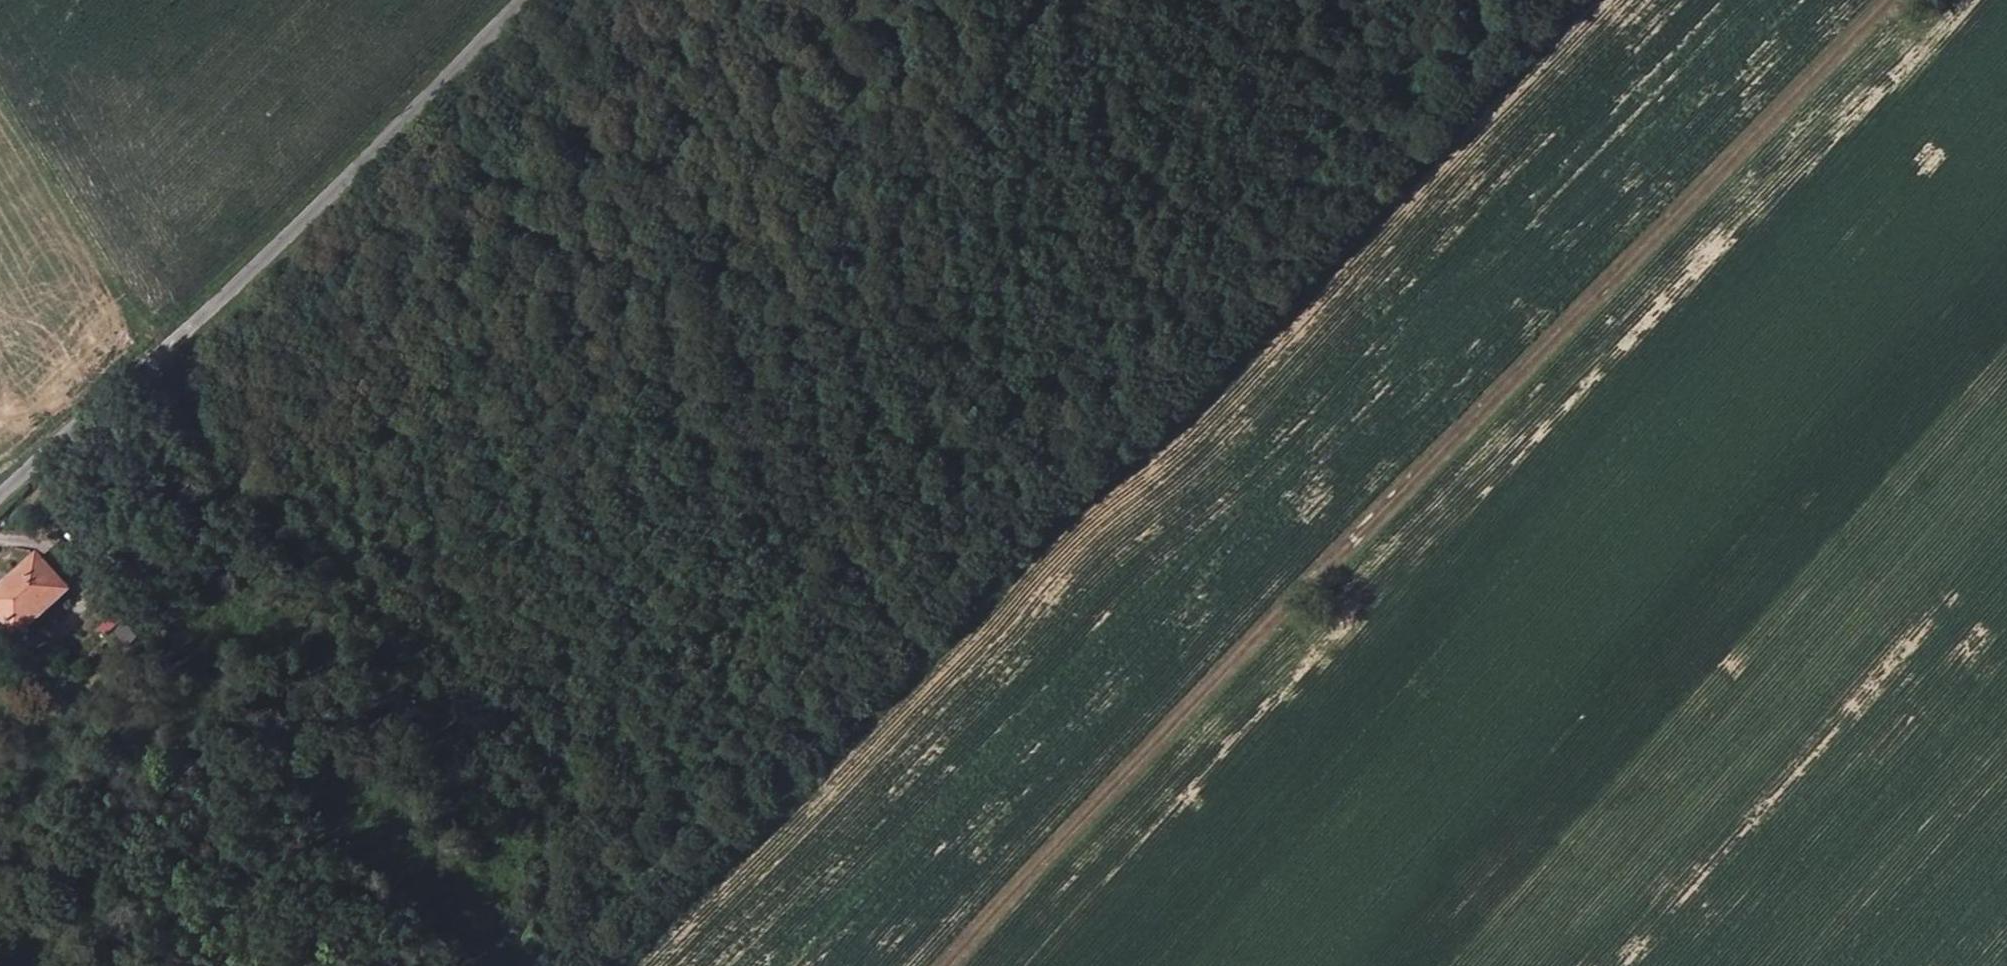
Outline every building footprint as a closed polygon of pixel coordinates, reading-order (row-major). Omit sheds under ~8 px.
[(0,601),(0,604),(26,637),(77,598),(49,563),(0,601)] [(128,622),(108,633),(117,648),(137,637),(128,622)]
